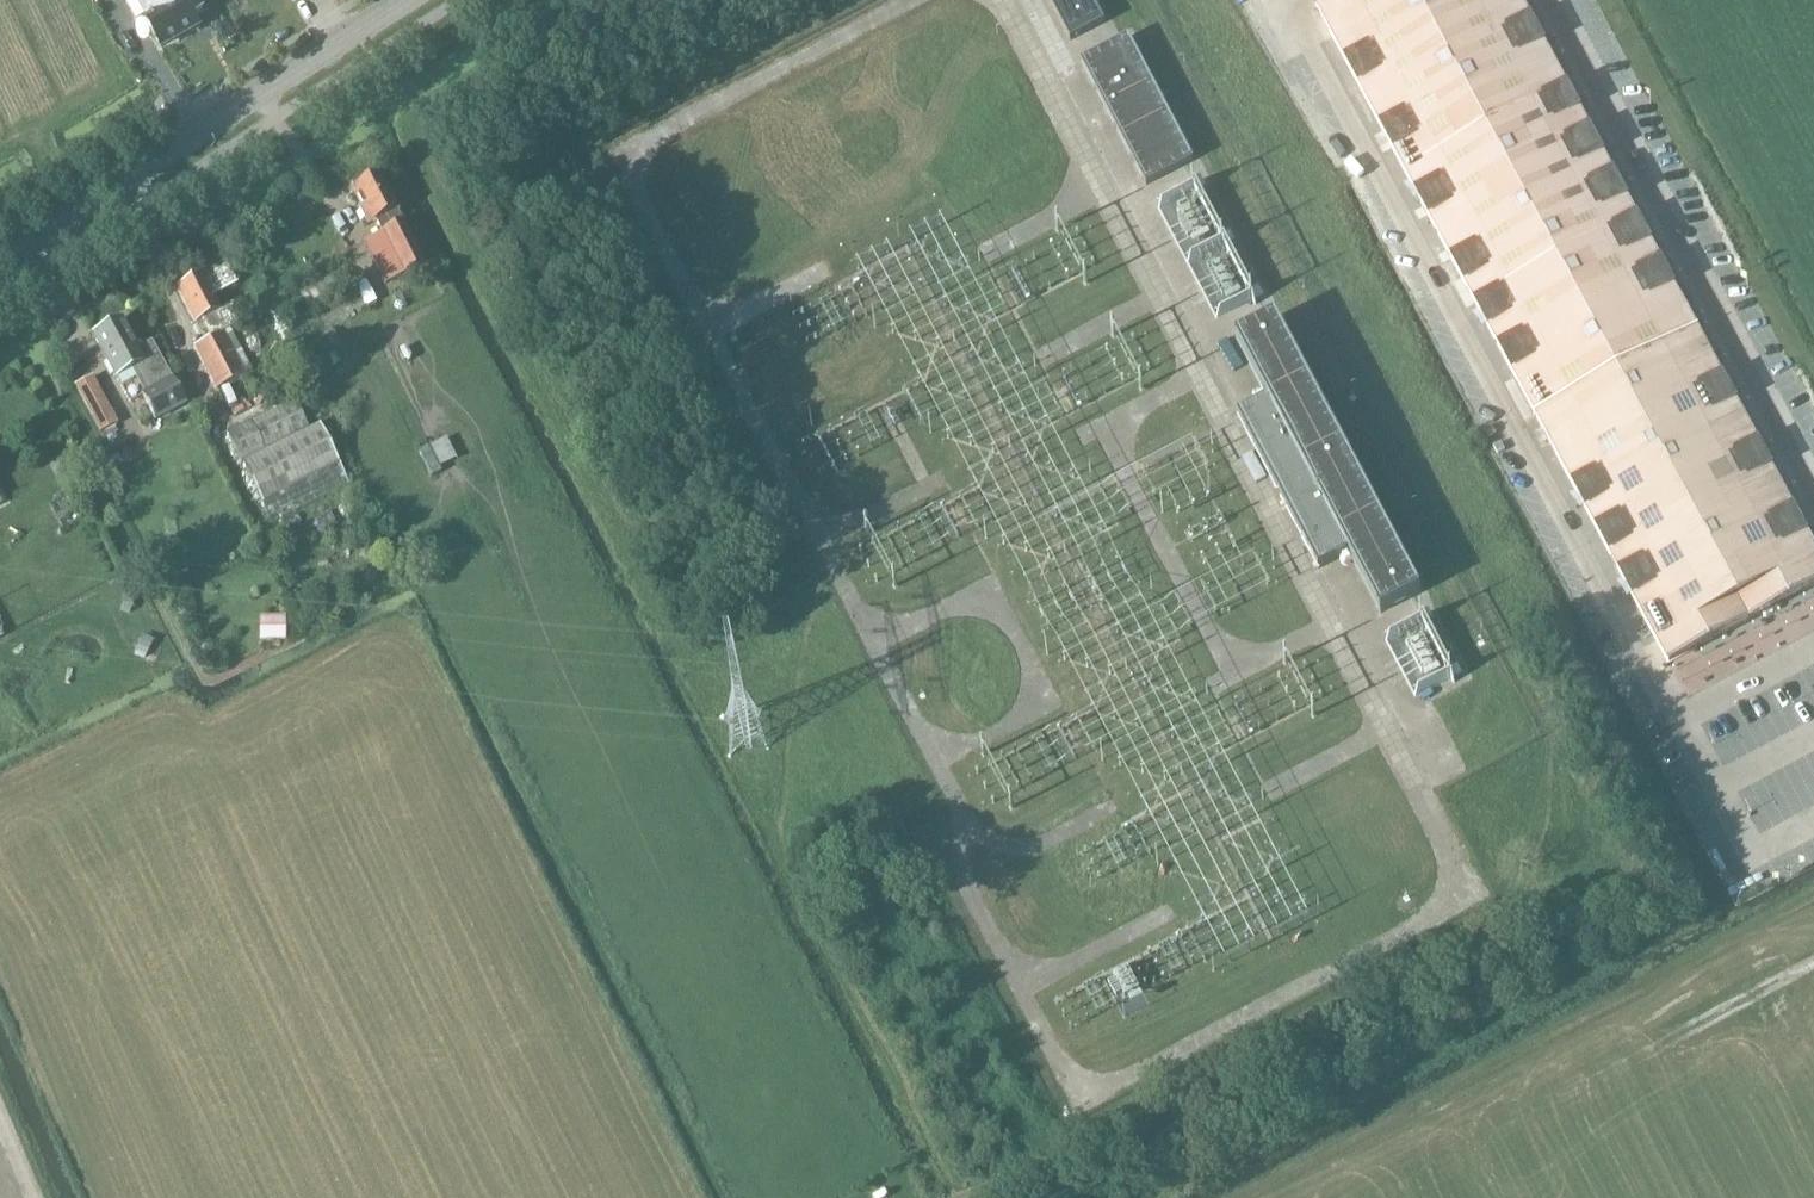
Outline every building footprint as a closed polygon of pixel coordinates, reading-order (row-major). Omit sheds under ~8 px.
[(148,16),(154,13),(159,23),(150,28),(161,47),(201,25),(196,16),(205,11),(199,0),(139,0),(148,16)] [(1071,41),(1106,22),(1094,0),(1049,0),(1071,41)] [(1650,359),(1538,419),(1670,663),(1785,601),(1813,585),(1813,548),(1699,333),(1667,351),(1665,347),(1697,330),(1519,0),(1313,0),(1536,415),(1648,355),(1650,359)] [(1595,54),(1614,45),(1592,0),(1569,0),(1568,0),(1595,54)] [(1129,37),(1082,62),(1147,186),(1194,160),(1129,37)] [(387,282),(425,264),(379,173),(375,176),(373,173),(364,178),(365,181),(353,187),(362,205),(358,207),(367,225),(376,221),(382,233),(366,241),(387,282)] [(178,289),(179,290),(205,341),(194,347),(216,389),(245,374),(224,333),(243,323),(233,303),(220,310),(213,296),(236,284),(226,265),(178,289)] [(1382,614),(1423,592),(1277,317),(1236,338),(1269,399),(1237,415),(1319,568),(1349,552),(1382,614)] [(151,343),(138,350),(121,318),(92,334),(116,378),(131,370),(136,379),(142,376),(150,391),(142,395),(156,420),(185,405),(171,380),(151,343)] [(100,434),(117,425),(92,378),(75,387),(100,434)] [(309,430),(294,401),(227,435),(261,503),(271,521),(348,484),(340,463),(319,426),(309,430)] [(1796,463),(1813,455),(1813,433),(1788,446),(1796,463)] [(448,436),(417,448),(427,472),(457,460),(448,436)] [(1441,618),(1383,637),(1403,695),(1460,676),(1441,618)]
